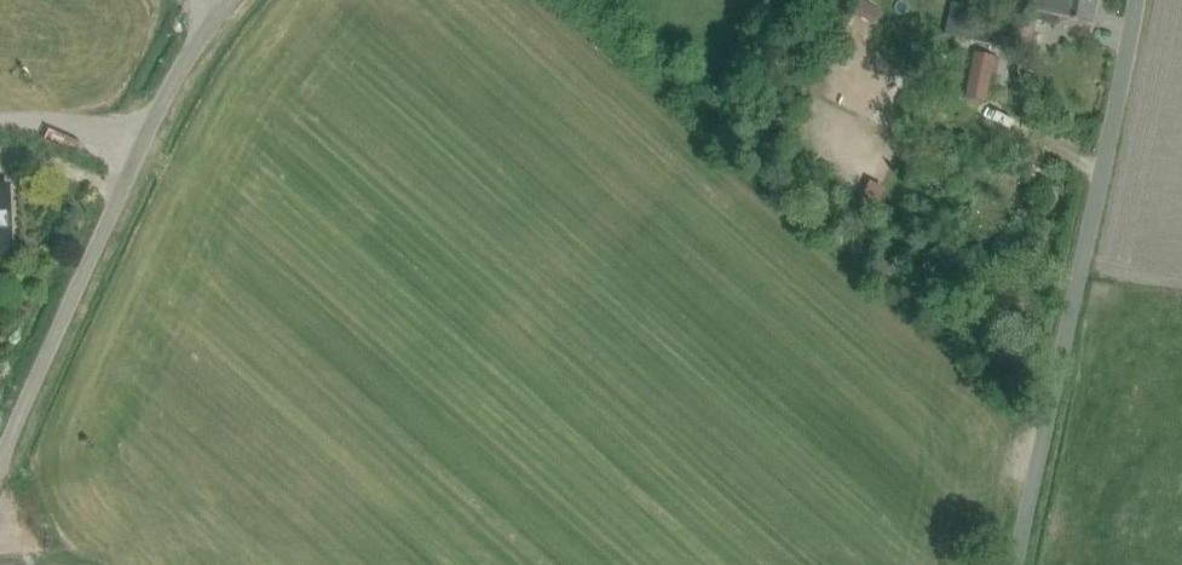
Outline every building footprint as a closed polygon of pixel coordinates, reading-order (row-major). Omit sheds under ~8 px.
[(1099,0),(1036,0),(1033,11),(1039,12),(1037,20),(1058,24),(1059,17),(1094,24),(1099,0)] [(1037,20),(969,5),(961,37),(1030,52),(1037,20)] [(13,253),(12,220),(9,220),(8,185),(0,185),(0,253),(13,253)]
